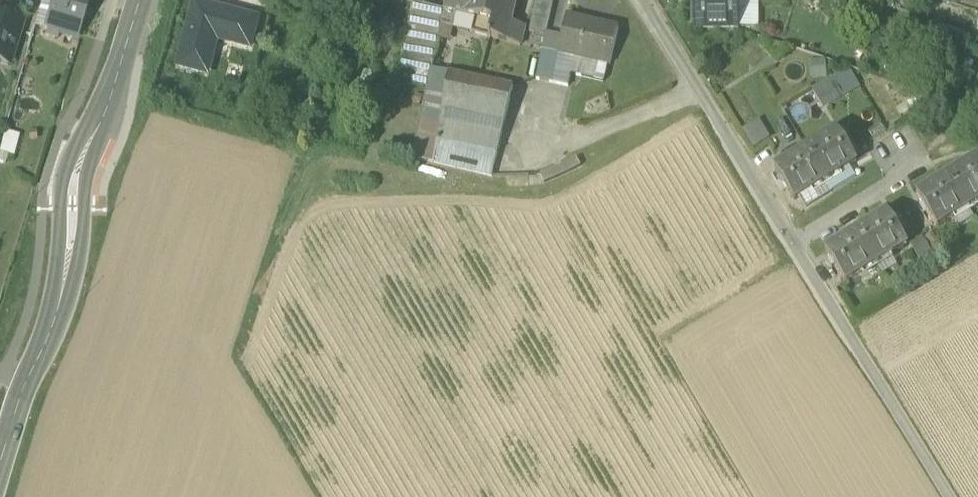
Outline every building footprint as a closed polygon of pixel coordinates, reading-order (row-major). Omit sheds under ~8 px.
[(74,38),(77,34),(88,0),(55,0),(47,25),(62,30),(63,34),(74,38)] [(462,14),(465,0),(447,0),(445,12),(457,15),(461,15),(462,14)] [(477,18),(511,26),(512,23),(517,0),(465,0),(462,14),(477,18)] [(546,36),(546,34),(553,0),(535,0),(528,32),(546,36)] [(696,29),(740,28),(739,0),(697,0),(698,10),(696,10),(696,29)] [(413,2),(413,3),(404,47),(434,54),(445,9),(424,5),(413,2)] [(250,47),(257,19),(195,3),(179,65),(206,73),(218,38),(250,47)] [(454,29),(457,15),(445,12),(441,26),(453,29),(454,29)] [(457,15),(454,29),(473,34),(477,18),(462,14),(461,15),(457,15)] [(525,27),(512,23),(511,26),(477,18),(473,34),(473,35),(521,46),(525,27)] [(559,55),(608,66),(610,66),(618,29),(566,18),(561,37),(558,54),(559,55)] [(10,19),(9,23),(2,21),(0,21),(0,61),(2,62),(8,64),(21,23),(10,19)] [(453,29),(441,26),(438,39),(450,42),(453,29)] [(561,37),(546,34),(546,36),(536,78),(536,79),(552,82),(552,81),(559,55),(558,54),(561,37)] [(420,65),(431,69),(434,54),(404,47),(401,61),(420,65)] [(605,82),(608,66),(559,55),(552,81),(569,86),(572,74),(605,82)] [(401,61),(397,81),(427,86),(431,69),(420,65),(401,61)] [(849,68),(812,87),(823,108),(860,90),(849,68)] [(432,69),(427,91),(445,95),(449,73),(432,69)] [(492,176),(513,87),(449,73),(445,95),(434,163),(492,176)] [(445,95),(427,91),(413,158),(434,163),(445,95)] [(743,128),(754,146),(770,136),(759,119),(743,128)] [(777,170),(797,202),(802,199),(827,183),(850,169),(859,163),(839,131),(777,170)] [(939,227),(977,203),(977,159),(919,195),(939,227)] [(827,183),(832,192),(855,177),(850,169),(827,183)] [(832,192),(827,183),(802,199),(807,208),(832,192)] [(828,252),(847,283),(908,245),(889,214),(828,252)]
